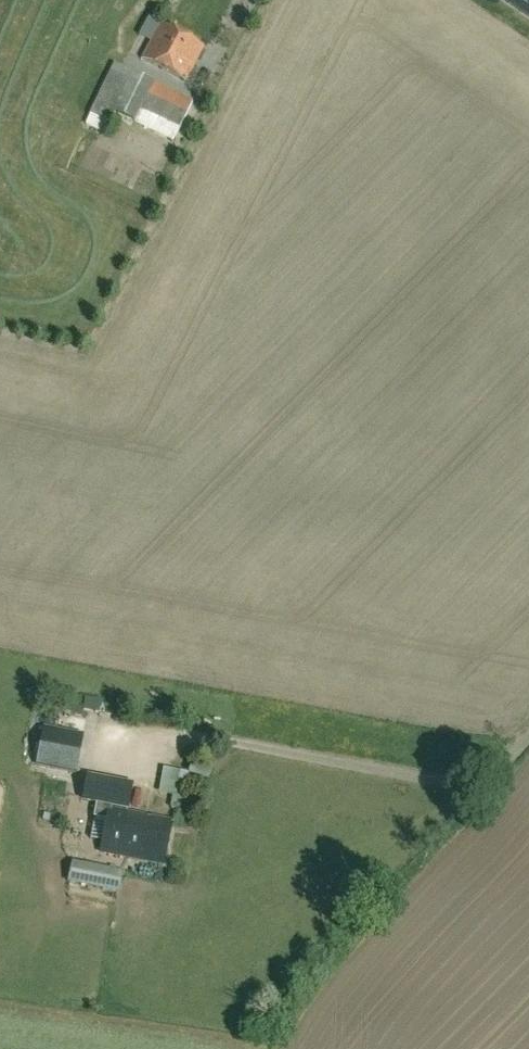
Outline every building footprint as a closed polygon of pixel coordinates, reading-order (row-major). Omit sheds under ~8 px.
[(528,19),(528,0),(506,0),(504,3),(528,19)] [(187,82),(205,47),(161,25),(143,61),(187,82)] [(85,125),(106,135),(117,113),(174,141),(193,103),(115,65),(85,125)] [(79,750),(51,745),(47,766),(75,771),(79,750)] [(166,794),(165,806),(177,807),(180,771),(156,768),(154,793),(166,794)] [(87,777),(84,800),(98,802),(95,819),(91,839),(104,842),(102,853),(163,865),(166,849),(165,849),(171,822),(110,809),(111,805),(127,808),(132,786),(87,777)] [(70,884),(120,894),(124,873),(74,863),(70,884)]
